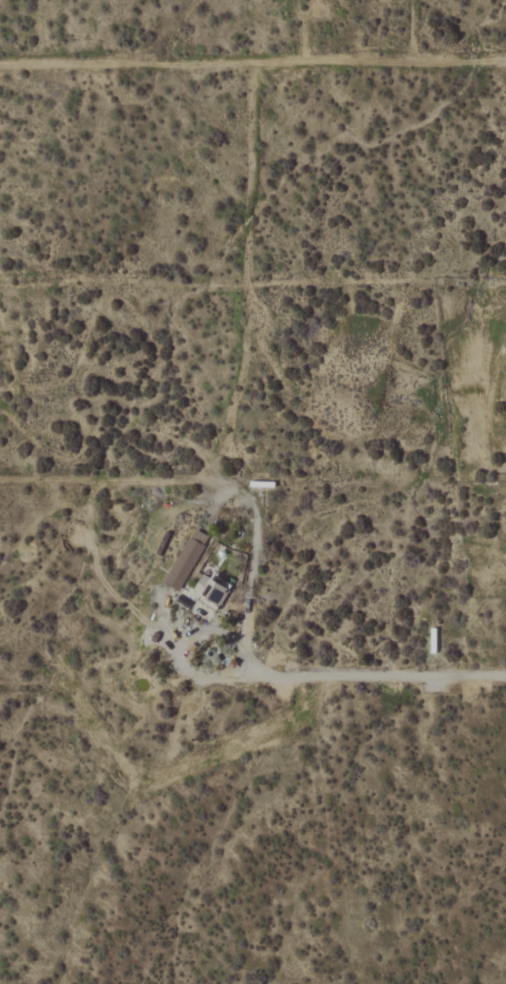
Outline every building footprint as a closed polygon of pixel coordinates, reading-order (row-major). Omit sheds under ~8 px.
[(163,584),(178,592),(209,538),(194,529),(163,584)]
